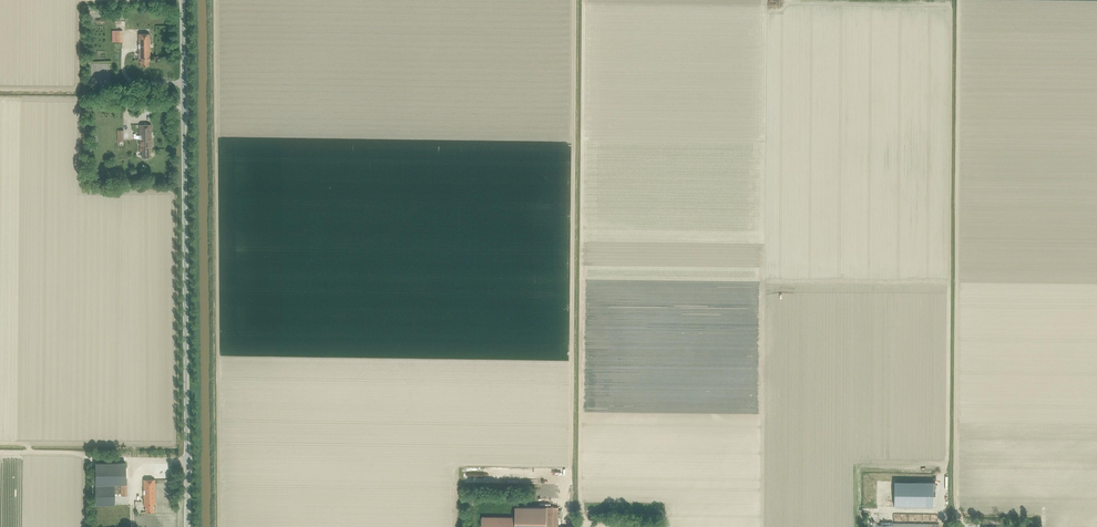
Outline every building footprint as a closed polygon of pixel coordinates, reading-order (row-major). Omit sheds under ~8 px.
[(112,42),(122,42),(122,30),(112,30),(112,42)] [(148,58),(150,58),(149,33),(138,34),(139,60),(140,60),(140,66),(143,66),(148,66),(148,58)] [(149,149),(151,149),(151,125),(140,125),(140,151),(142,151),(142,157),(145,157),(149,157),(149,149)] [(95,463),(95,485),(114,485),(114,484),(125,484),(125,463),(95,463)] [(153,504),(155,504),(155,480),(143,480),(144,506),(145,506),(145,512),(148,512),(153,512),(153,504)] [(933,482),(894,482),(894,506),(933,507),(933,482)] [(95,506),(115,505),(114,485),(95,485),(95,506)] [(558,508),(515,507),(515,517),(482,516),(482,526),(558,526),(558,508)] [(622,523),(622,518),(604,518),(604,523),(612,523),(612,526),(622,526),(622,523)]
